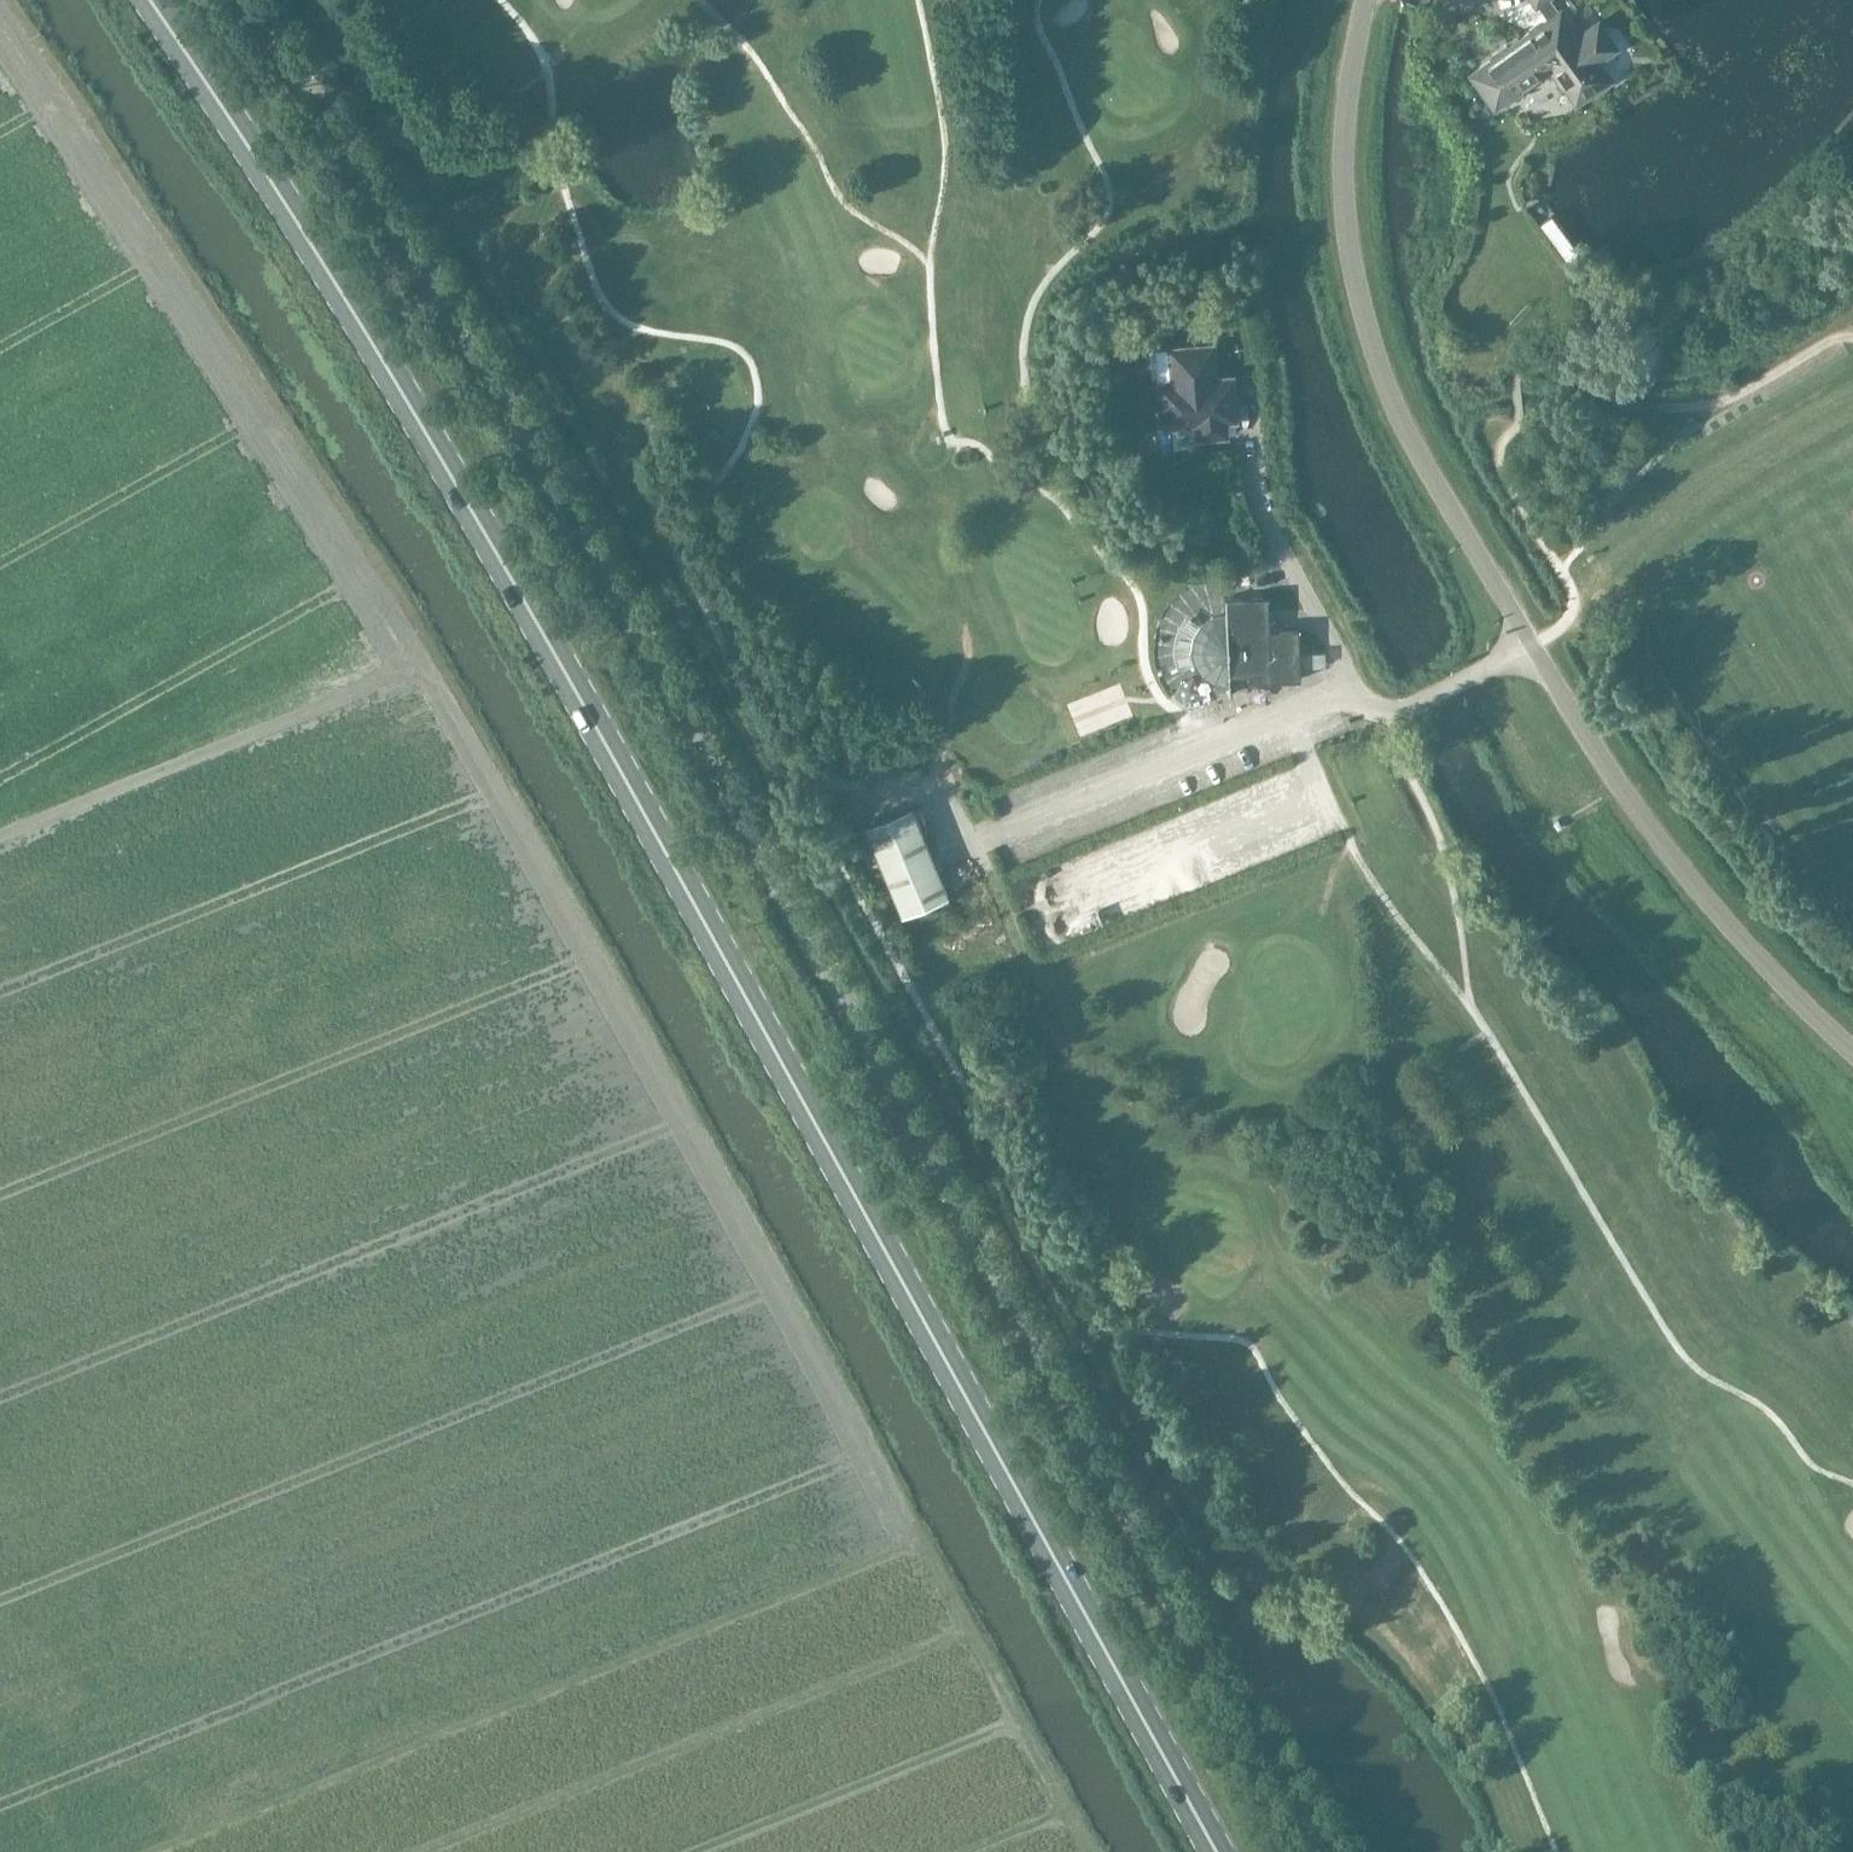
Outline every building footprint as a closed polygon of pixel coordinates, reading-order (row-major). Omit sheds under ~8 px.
[(1550,19),(1508,49),(1507,47),(1493,56),(1495,58),(1473,74),(1496,105),(1506,98),(1508,100),(1521,91),(1519,89),(1549,67),(1563,87),(1565,86),(1576,102),(1592,91),(1593,93),(1609,82),(1610,75),(1606,71),(1604,72),(1599,65),(1619,50),(1598,22),(1579,36),(1559,8),(1557,9),(1551,0),(1535,0),(1540,7),(1541,6),(1550,19)] [(1551,216),(1541,224),(1569,263),(1580,255),(1551,216)] [(1236,419),(1232,376),(1216,378),(1213,344),(1170,348),(1173,382),(1159,383),(1163,426),(1196,423),(1198,438),(1226,435),(1225,420),(1236,419)] [(1225,598),(1226,614),(1221,614),(1217,615),(1215,616),(1212,617),(1207,620),(1204,622),(1203,623),(1200,626),(1199,628),(1197,630),(1196,632),(1195,634),(1194,638),(1193,640),(1192,642),(1192,646),(1192,648),(1192,651),(1192,653),(1193,657),(1194,660),(1195,663),(1197,667),(1200,671),(1202,674),(1205,676),(1208,678),(1212,681),(1214,682),(1217,682),(1220,683),(1225,684),(1229,684),(1229,695),(1231,695),(1230,674),(1248,674),(1248,682),(1272,681),(1272,680),(1301,679),(1299,628),(1270,629),(1268,596),(1245,597),(1245,599),(1227,600),(1227,598),(1225,598)] [(1187,626),(1165,630),(1169,649),(1191,645),(1187,626)] [(1032,771),(1013,778),(1019,794),(1038,787),(1032,771)] [(912,805),(911,805),(866,824),(903,914),(949,895),(912,805)]
